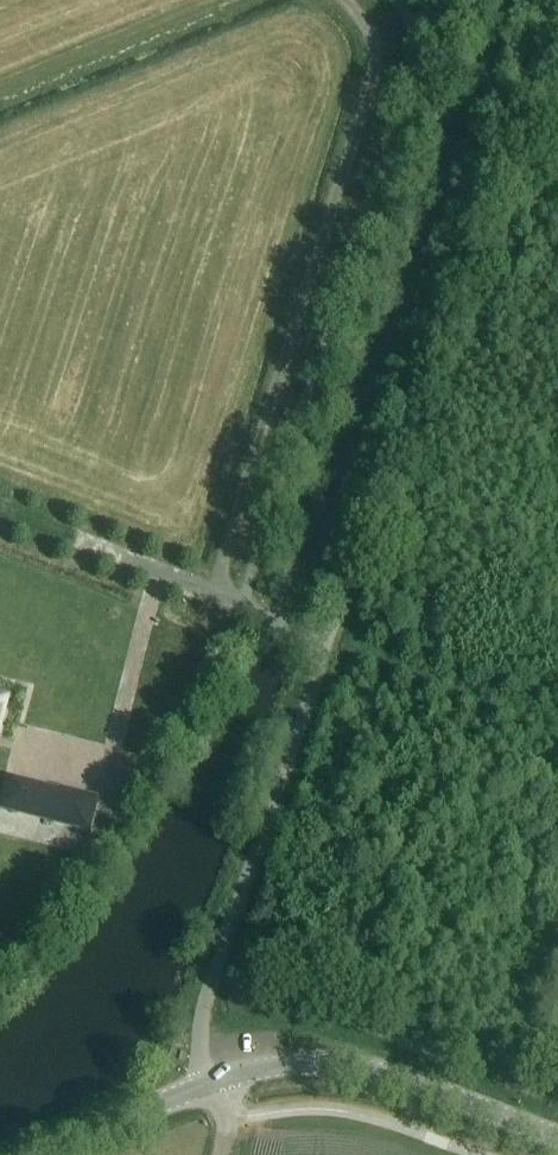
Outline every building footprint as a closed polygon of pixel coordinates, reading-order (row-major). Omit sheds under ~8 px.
[(52,822),(59,794),(9,780),(1,809),(52,822)] [(59,794),(52,822),(89,832),(97,802),(60,792),(59,794)]
